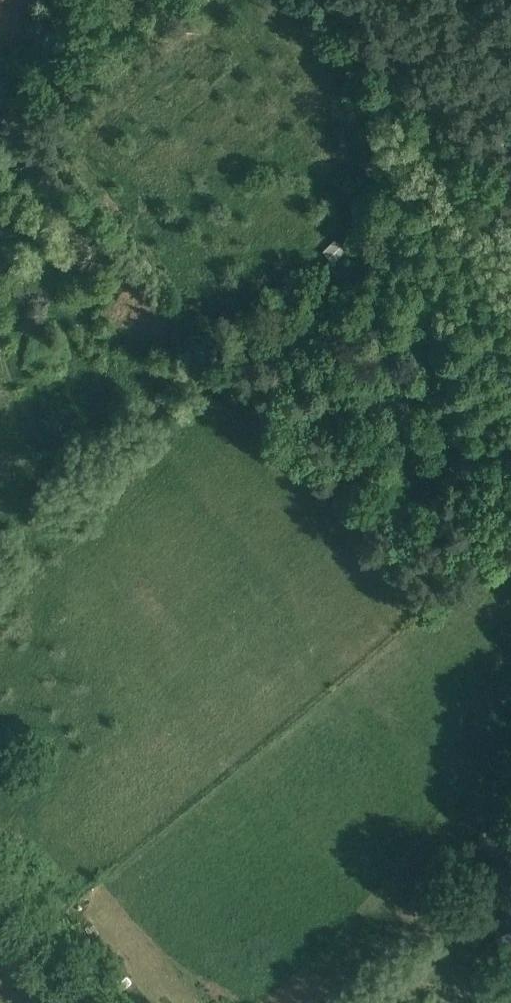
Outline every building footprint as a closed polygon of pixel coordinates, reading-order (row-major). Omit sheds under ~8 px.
[(332,247),(319,259),(330,272),(343,259),(332,247)] [(483,948),(493,963),(510,950),(510,927),(483,948)]
